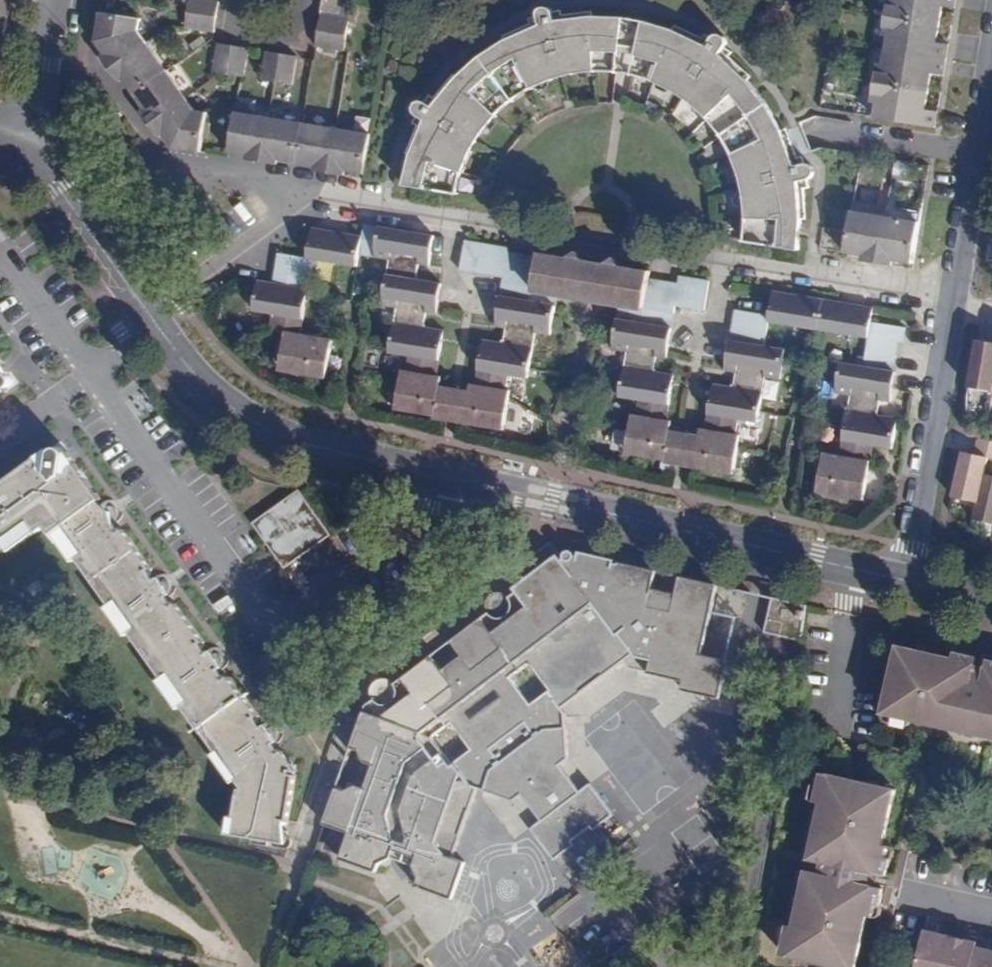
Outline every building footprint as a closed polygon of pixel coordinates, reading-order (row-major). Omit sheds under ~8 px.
[(9,9),(10,0),(0,0),(0,8),(9,9)] [(210,0),(190,0),(188,12),(217,16),(219,1),(210,0)] [(884,15),(941,25),(944,6),(955,8),(956,0),(887,0),(884,15)] [(339,13),(340,6),(323,3),(321,11),(339,13)] [(407,167),(403,185),(458,194),(460,185),(462,177),(473,151),(485,129),(499,115),(518,99),(528,92),(545,84),(567,77),(578,75),(597,73),(612,72),(618,74),(624,19),(588,17),(573,19),(555,22),(554,12),(552,9),(549,7),(544,7),(540,9),(539,13),(539,26),(535,29),(518,35),(485,54),(458,77),(432,106),(424,101),(419,101),(416,103),(415,106),(415,111),(417,114),(425,120),(413,148),(407,167)] [(0,8),(0,49),(2,48),(5,30),(9,9),(0,8)] [(188,12),(185,27),(214,31),(217,16),(188,12)] [(140,19),(101,13),(96,41),(102,49),(105,53),(101,56),(110,69),(147,43),(138,30),(140,19)] [(318,30),(347,35),(350,20),(321,15),(318,30)] [(886,36),(883,50),(947,60),(949,45),(937,44),(941,25),(884,15),(881,35),(886,36)] [(624,19),(618,74),(624,74),(632,75),(644,22),(624,19)] [(748,218),(745,241),(800,249),(801,211),(799,181),(811,178),(814,173),(814,168),(811,165),(808,164),(796,167),(781,127),(777,122),(770,107),(755,89),(741,73),(728,61),(720,55),(726,44),(726,41),(724,37),(722,35),(720,35),(715,36),(706,46),(695,40),(681,34),(674,32),(663,27),(644,22),(632,75),(635,76),(652,81),(668,89),(693,105),(712,124),(720,134),(735,160),(739,169),(743,182),(747,201),(748,218)] [(344,52),(345,50),(347,35),(318,30),(316,47),(344,52)] [(147,43),(110,69),(119,82),(123,79),(128,86),(134,94),(167,71),(147,43)] [(213,72),(228,74),(233,46),(218,43),(213,72)] [(228,74),(241,76),(244,77),(248,48),(233,46),(228,74)] [(873,82),(930,92),(933,74),(944,75),(947,60),(883,50),(881,63),(876,62),(873,82)] [(260,80),(275,82),(280,53),(265,51),(260,80)] [(292,85),(296,56),(280,53),(275,82),(292,85)] [(186,99),(167,71),(134,94),(140,102),(145,109),(141,112),(150,125),(186,99)] [(936,128),(938,112),(927,110),(930,92),(873,82),(870,102),(875,103),(872,117),(936,128)] [(173,147),(200,151),(206,111),(193,109),(186,99),(150,125),(159,138),(164,135),(169,142),(173,147)] [(262,162),(269,117),(235,112),(229,151),(248,154),(247,159),(262,162)] [(297,163),(303,123),(269,117),(262,162),(278,164),(278,160),(297,163)] [(329,173),(336,128),(303,123),(297,163),(315,165),(314,171),(329,173)] [(371,133),(336,128),(329,173),(345,175),(345,170),(364,173),(371,133)] [(846,252),(849,253),(862,255),(862,260),(879,263),(886,217),(852,211),(849,232),(846,252)] [(887,217),(879,263),(894,265),(894,261),(910,262),(913,263),(920,221),(887,217)] [(285,332),(279,372),(326,380),(333,339),(300,333),(313,259),(357,266),(359,255),(389,260),(381,305),(397,308),(389,353),(409,356),(406,371),(401,370),(394,409),(435,416),(434,419),(503,431),(510,390),(505,389),(507,375),(528,379),(535,333),(550,335),(556,297),(617,307),(610,349),(626,352),(618,398),(638,401),(636,415),(631,415),(624,454),(664,460),(664,463),(733,475),(740,434),(736,434),(738,420),(758,423),(765,378),(781,380),(786,348),(765,344),(769,321),(867,337),(863,365),(839,361),(834,394),(849,396),(839,455),(823,452),(816,493),(864,501),(869,465),(873,446),(893,450),(895,437),(899,418),(877,414),(879,401),(891,403),(894,383),(896,371),(894,370),(899,342),(903,343),(906,328),(871,322),(873,307),(854,303),(796,294),(773,290),(768,315),(734,309),(729,335),(724,370),(735,372),(733,387),(712,384),(704,428),(699,427),(698,434),(670,429),(671,422),(666,421),(671,394),(674,374),(655,371),(657,357),(667,359),(676,306),(704,310),(709,280),(678,274),(677,283),(649,278),(651,270),(619,265),(613,258),(606,263),(592,261),(582,259),(576,252),(567,256),(538,252),(537,256),(508,251),(508,247),(463,239),(458,270),(502,278),(497,310),(494,326),(505,328),(502,342),(482,339),(480,351),(476,372),(474,385),(469,384),(468,390),(440,386),(441,376),(436,375),(438,362),(444,330),(424,327),(426,312),(436,313),(441,282),(416,278),(418,264),(429,266),(434,235),(364,224),(362,236),(312,227),(307,258),(277,253),(272,282),(257,280),(252,311),(271,314),(269,330),(285,332)] [(820,251),(827,251),(846,252),(849,232),(824,227),(820,251)] [(969,388),(991,392),(991,342),(977,340),(969,388)] [(6,387),(10,385),(12,380),(12,377),(10,374),(0,372),(0,386),(6,387)] [(978,502),(984,474),(988,457),(991,458),(991,441),(978,437),(974,454),(959,450),(952,496),(978,502)] [(8,546),(4,542),(32,521),(38,531),(43,526),(49,528),(53,533),(63,525),(83,553),(77,557),(111,603),(115,599),(135,628),(130,632),(163,678),(168,674),(187,701),(183,704),(216,751),(221,747),(242,775),(237,778),(243,788),(244,790),(239,790),(235,816),(240,818),(237,835),(251,838),(251,843),(279,849),(283,820),(288,821),(296,775),(289,773),(291,763),(282,751),(280,753),(273,743),(276,741),(265,726),(262,728),(255,718),(258,715),(229,676),(226,678),(219,669),(223,667),(212,652),(209,654),(201,645),(205,641),(177,604),(174,605),(167,596),(170,594),(158,579),(156,581),(149,571),(152,568),(123,529),(120,531),(99,500),(102,498),(75,461),(69,467),(63,465),(65,453),(63,449),(61,448),(56,447),(53,449),(52,450),(49,463),(43,462),(40,456),(16,473),(18,476),(5,484),(16,500),(9,505),(2,496),(0,496),(0,551),(8,546)] [(974,518),(991,523),(991,476),(984,474),(978,502),(974,518)] [(297,490),(290,495),(296,503),(303,497),(297,490)] [(296,503),(290,495),(252,522),(284,567),(331,534),(303,497),(296,503)] [(991,523),(974,518),(970,535),(988,539),(991,523)] [(363,788),(355,785),(344,791),(335,788),(321,825),(346,833),(338,859),(375,873),(378,863),(390,859),(393,851),(414,857),(411,867),(417,877),(414,887),(451,900),(464,863),(452,859),(477,789),(511,802),(521,795),(540,821),(529,829),(554,861),(574,846),(571,842),(590,828),(593,832),(614,815),(591,783),(580,791),(560,766),(569,760),(566,713),(561,708),(623,662),(629,669),(683,681),(681,691),(719,699),(729,661),(702,654),(718,584),(680,575),(676,594),(652,588),(656,570),(578,552),(577,556),(576,556),(575,555),(574,551),(567,550),(565,551),(564,552),(563,554),(563,556),(564,557),(565,558),(562,560),(558,554),(513,588),(516,591),(508,598),(509,600),(510,602),(510,606),(510,608),(508,612),(507,613),(506,614),(504,615),(501,617),(496,617),(494,617),(493,616),(491,615),(489,614),(488,612),(450,640),(461,655),(441,670),(431,655),(393,684),(393,685),(394,687),(395,688),(395,691),(395,693),(394,695),(393,697),(393,698),(391,701),(387,703),(385,703),(382,703),(379,703),(378,703),(375,701),(374,700),(373,699),(365,705),(350,748),(359,751),(364,762),(371,765),(363,788)] [(509,600),(508,598),(505,595),(503,594),(500,593),(496,593),(493,593),(491,595),(488,597),(487,600),(486,603),(485,606),(486,609),(488,612),(489,614),(491,615),(493,616),(494,617),(496,617),(501,617),(504,615),(506,614),(507,613),(508,612),(510,608),(510,606),(510,602),(509,600)] [(770,596),(763,633),(800,640),(808,604),(770,596)] [(952,645),(949,657),(954,659),(955,654),(977,659),(979,651),(952,645)] [(991,738),(991,661),(989,660),(987,668),(975,665),(977,659),(955,654),(954,659),(949,657),(898,646),(894,663),(898,665),(896,674),(892,674),(883,713),(991,738)] [(393,685),(393,684),(391,682),(389,681),(387,680),(385,679),(382,679),(380,679),(377,680),(375,681),(373,683),(372,685),(371,687),(370,690),(370,692),(371,695),(372,697),(373,699),(374,700),(375,701),(378,703),(379,703),(382,703),(385,703),(387,703),(391,701),(393,698),(393,697),(394,695),(395,693),(395,691),(395,688),(394,687),(393,685)] [(371,765),(364,762),(355,785),(363,788),(371,765)] [(868,917),(870,905),(880,908),(883,891),(869,886),(872,874),(886,877),(890,859),(886,857),(888,848),(883,847),(896,791),(880,787),(877,791),(868,789),(869,784),(823,774),(816,803),(822,804),(816,831),(821,833),(818,842),(813,845),(810,860),(825,863),(822,875),(807,872),(803,888),(807,892),(805,901),(801,901),(795,928),(789,927),(782,955),(829,966),(830,962),(839,963),(841,966),(856,966),(868,917)] [(622,846),(629,855),(638,848),(631,838),(622,846)] [(390,859),(411,867),(414,857),(393,851),(390,859)] [(870,905),(868,917),(876,919),(880,908),(870,905)] [(951,938),(924,931),(916,966),(945,966),(951,938)] [(945,966),(972,966),(977,947),(977,943),(951,938),(945,966)] [(566,946),(549,966),(594,966),(566,946)] [(972,966),(991,966),(991,951),(977,947),(972,966)]
